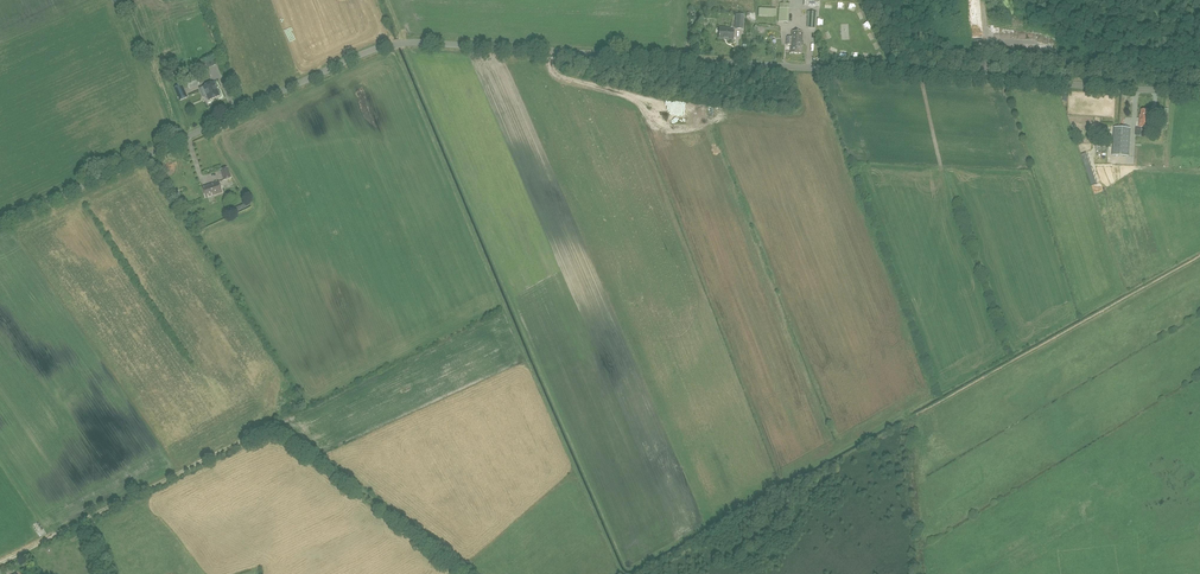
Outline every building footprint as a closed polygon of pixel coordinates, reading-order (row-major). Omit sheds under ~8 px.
[(788,8),(788,4),(781,4),(780,8),(779,8),(778,22),(788,23),(789,8),(788,8)] [(865,11),(860,13),(862,20),(868,17),(865,11)] [(817,16),(817,12),(808,12),(807,15),(808,15),(807,28),(816,28),(816,16),(817,16)] [(736,14),(735,29),(744,30),(744,15),(736,14)] [(864,31),(872,28),(869,22),(862,26),(864,31)] [(733,39),(734,29),(719,28),(719,38),(733,39)] [(802,43),(803,32),(792,31),(792,38),(787,37),(786,45),(791,45),(791,53),(801,54),(802,45),(803,45),(803,43),(802,43)] [(827,40),(833,37),(830,31),(824,33),(827,40)] [(169,78),(177,74),(175,68),(167,72),(169,78)] [(195,77),(195,76),(186,80),(186,81),(189,89),(199,84),(196,77),(195,77)] [(209,101),(220,96),(214,82),(203,86),(209,101)] [(179,101),(188,97),(182,84),(173,88),(179,101)] [(1167,125),(1169,109),(1165,109),(1164,120),(1163,119),(1163,112),(1157,112),(1156,120),(1158,120),(1157,124),(1167,125)] [(1149,120),(1150,110),(1141,110),(1141,115),(1140,115),(1139,127),(1150,128),(1151,120),(1149,120)] [(1129,156),(1131,129),(1114,128),(1113,155),(1129,156)] [(1102,139),(1103,131),(1096,130),(1095,138),(1102,139)] [(1108,150),(1109,143),(1097,142),(1096,150),(1108,150)] [(1091,180),(1095,179),(1086,150),(1082,151),(1086,164),(1091,180)] [(223,180),(232,178),(228,167),(220,170),(223,180)] [(205,197),(222,192),(218,181),(202,187),(205,197)] [(68,542),(83,535),(80,528),(65,536),(68,542)]
